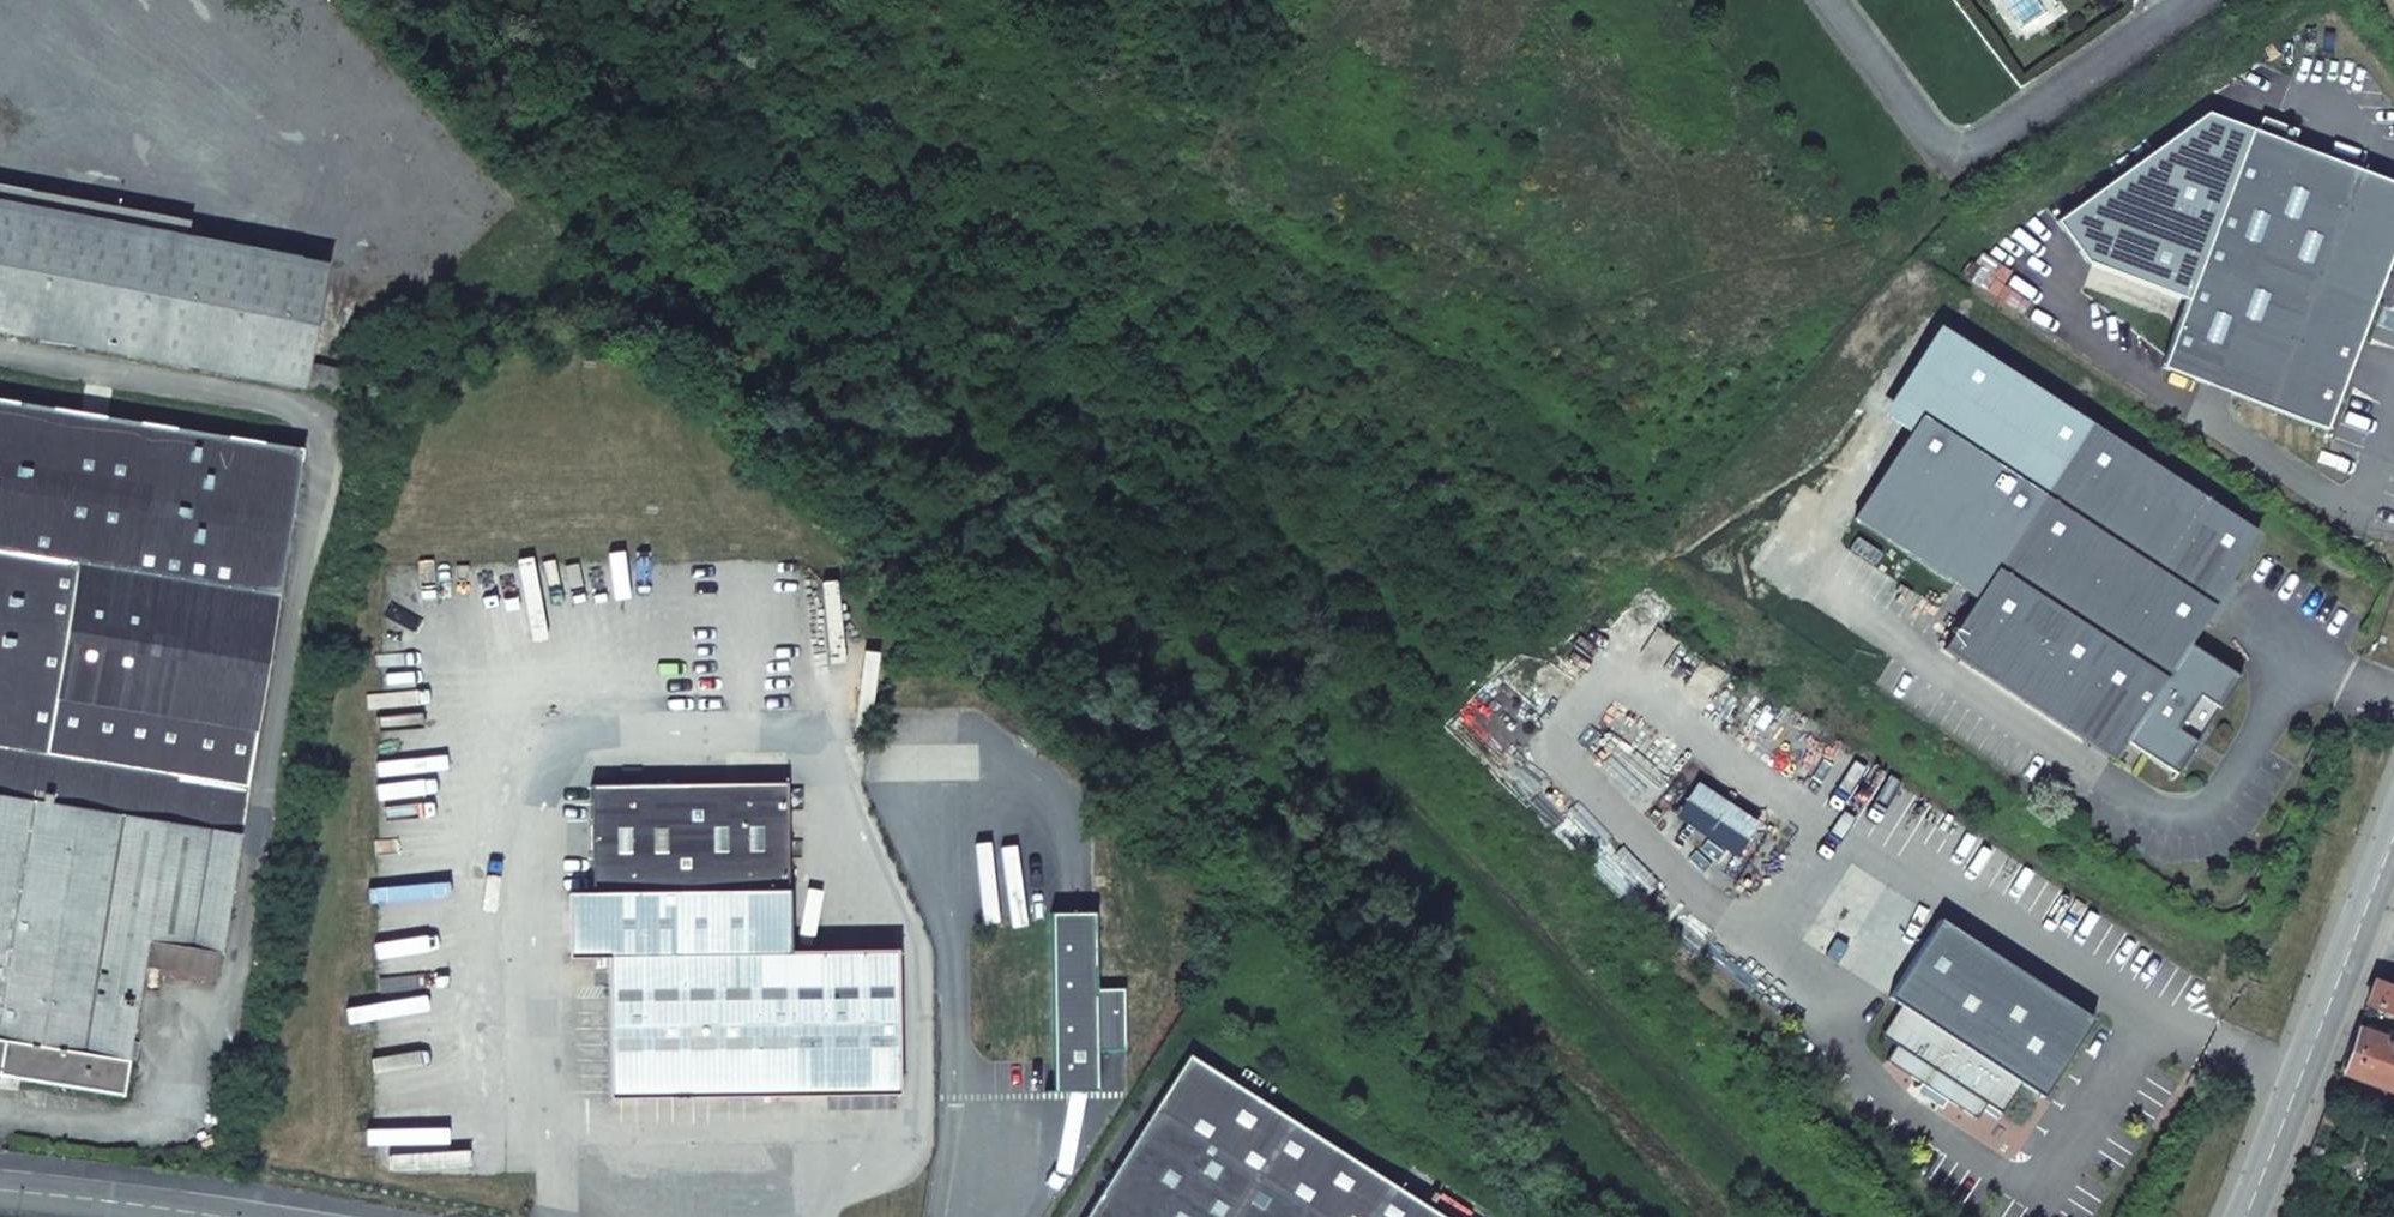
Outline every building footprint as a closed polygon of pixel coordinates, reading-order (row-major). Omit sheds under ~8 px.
[(2259,132),(2294,145),(2299,131),(2264,118),(2259,132)] [(2393,252),(2393,183),(2294,145),(2259,132),(2253,129),(2162,367),(2326,429),(2393,252)] [(305,390),(309,367),(328,267),(0,204),(0,331),(305,390)] [(309,367),(305,390),(340,396),(344,374),(309,367)] [(124,1096),(149,943),(222,955),(303,450),(0,401),(0,1076),(124,1096)] [(2229,580),(2259,535),(2092,426),(1944,649),(2113,759),(2126,740),(2177,773),(2182,764),(2206,728),(2240,675),(2189,642),(2204,620),(2229,580)] [(2229,580),(2204,620),(2214,627),(2239,587),(2229,580)] [(609,1098),(900,1094),(897,950),(790,952),(787,783),(591,786),(592,893),(607,893),(608,958),(609,1098)] [(568,894),(569,959),(608,958),(607,893),(592,893),(568,894)] [(1095,912),(1050,913),(1053,1093),(1097,1092),(1097,1051),(1126,1051),(1126,988),(1096,989),(1095,912)] [(2093,1016),(1936,913),(1883,993),(1897,1002),(1876,1032),(1891,1042),(1881,1057),(1973,1118),(1980,1108),(1983,1102),(1996,1111),(1999,1112),(2019,1082),(2040,1096),(2093,1016)] [(2367,1004),(2393,1015),(2393,985),(2377,979),(2367,1004)] [(2342,1070),(2393,1089),(2393,1044),(2358,1030),(2342,1070)] [(1190,1055),(1157,1105),(1086,1216),(1443,1216),(1190,1055)] [(2332,1097),(2324,1121),(2332,1125),(2341,1101),(2332,1097)] [(1996,1111),(1983,1102),(1980,1108),(1993,1116),(1996,1111)] [(2310,1156),(2319,1160),(2324,1151),(2314,1147),(2310,1156)]
